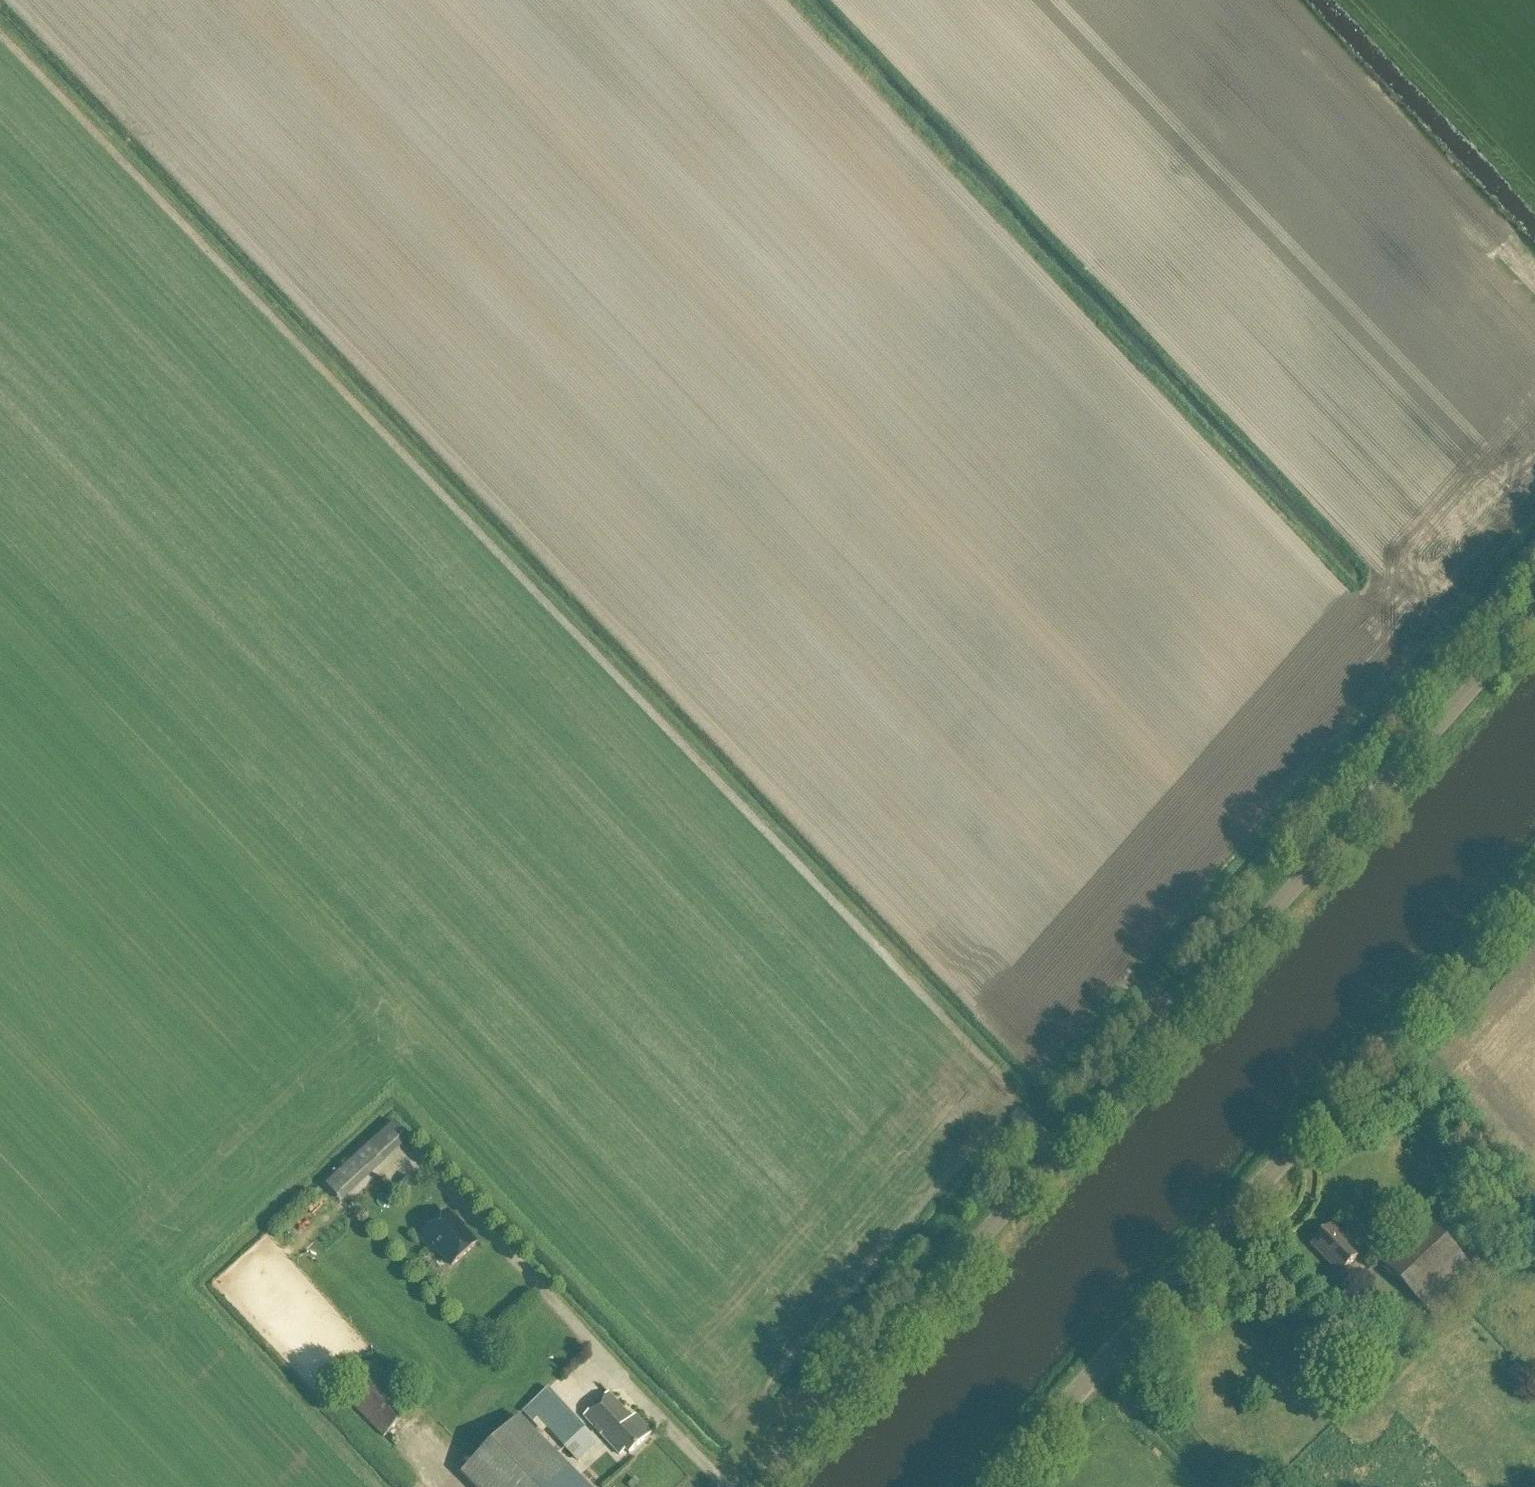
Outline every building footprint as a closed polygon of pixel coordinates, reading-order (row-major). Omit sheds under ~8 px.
[(342,1205),(410,1143),(394,1125),(326,1188),(342,1205)] [(435,1256),(450,1273),(478,1248),(448,1215),(418,1242),(433,1258),(435,1256)] [(1420,1217),(1376,1261),(1436,1321),(1480,1278),(1451,1249),(1456,1243),(1445,1232),(1440,1238),(1420,1217)] [(1316,1243),(1310,1248),(1339,1278),(1359,1259),(1358,1257),(1366,1249),(1350,1233),(1342,1241),(1331,1229),(1325,1234),(1321,1234),(1317,1236),(1316,1239),(1316,1243)] [(384,1440),(416,1409),(376,1368),(343,1399),(384,1440)] [(564,1449),(585,1427),(546,1389),(525,1410),(564,1449)] [(629,1456),(650,1437),(635,1420),(631,1424),(617,1409),(615,1411),(606,1401),(585,1420),(619,1457),(625,1452),(629,1456)] [(518,1421),(460,1477),(470,1486),(583,1486),(518,1421)]
